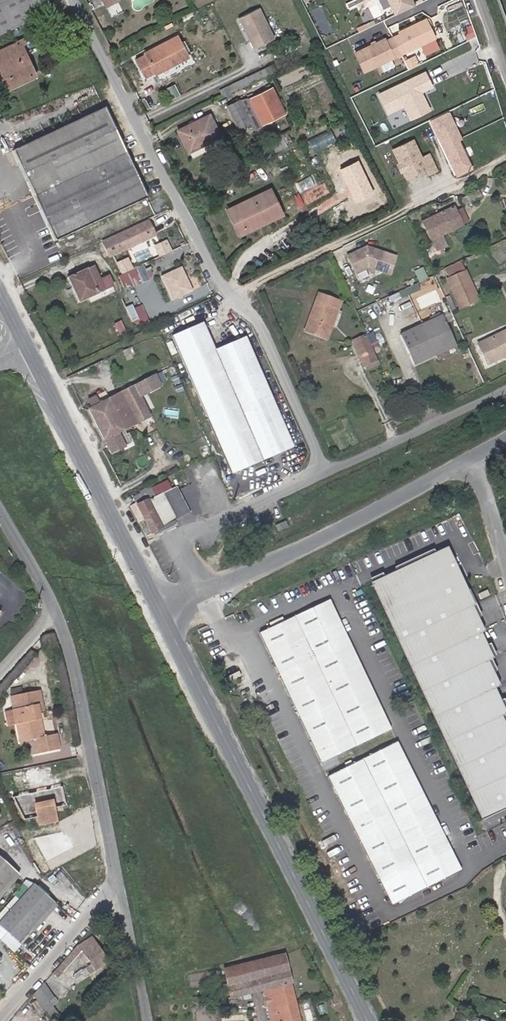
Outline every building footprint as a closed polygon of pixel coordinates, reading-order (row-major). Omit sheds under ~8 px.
[(47,0),(0,0),(0,32),(52,9),(47,0)] [(395,15),(414,6),(411,0),(388,0),(395,15)] [(274,39),(259,8),(238,18),(253,49),(274,39)] [(384,40),(355,54),(364,72),(434,38),(425,20),(399,32),(400,35),(385,42),(384,40)] [(155,73),(187,56),(177,36),(145,53),(146,55),(136,60),(145,76),(154,71),(155,73)] [(27,69),(32,67),(29,60),(25,62),(19,50),(17,46),(22,44),(25,42),(23,38),(16,41),(16,42),(0,50),(0,86),(2,91),(31,78),(27,69)] [(407,68),(419,63),(414,50),(381,64),(384,70),(404,62),(407,68)] [(267,64),(263,55),(258,58),(262,66),(267,64)] [(424,74),(379,95),(387,113),(403,106),(410,119),(428,110),(422,97),(419,96),(417,93),(430,87),(424,74)] [(179,95),(175,86),(167,90),(172,99),(179,95)] [(285,114),(271,87),(248,98),(262,125),(285,114)] [(250,122),(239,100),(226,106),(237,128),(250,122)] [(147,198),(104,108),(12,151),(55,241),(147,198)] [(456,176),(475,168),(450,110),(430,118),(456,176)] [(220,136),(209,115),(177,130),(188,152),(220,136)] [(314,150),(337,140),(331,129),(309,139),(314,150)] [(483,141),(477,129),(461,137),(467,149),(483,141)] [(286,146),(280,134),(269,140),(275,151),(286,146)] [(420,157),(412,139),(392,149),(407,179),(426,170),(428,175),(436,171),(428,154),(420,157)] [(282,214),(270,189),(233,207),(243,229),(262,220),(263,223),(282,214)] [(463,206),(481,197),(478,190),(460,199),(463,206)] [(243,229),(233,207),(227,210),(239,234),(263,223),(262,220),(243,229)] [(461,224),(467,221),(461,210),(455,212),(453,207),(422,222),(430,240),(431,240),(441,235),(462,225),(461,224)] [(109,257),(154,236),(148,221),(102,242),(109,257)] [(447,246),(441,235),(431,240),(436,251),(447,246)] [(367,247),(347,256),(355,273),(367,268),(388,276),(395,258),(367,247)] [(136,268),(133,261),(118,268),(122,275),(136,268)] [(478,300),(465,271),(460,261),(444,269),(448,278),(446,279),(459,309),(478,300)] [(78,302),(112,287),(107,275),(99,279),(93,266),(67,278),(78,302)] [(192,291),(181,267),(177,269),(188,293),(192,291)] [(177,269),(161,277),(172,300),(188,293),(177,269)] [(327,326),(334,309),(338,310),(340,302),(318,294),(315,301),(308,319),(311,320),(307,332),(327,339),(331,327),(327,326)] [(455,310),(449,295),(444,297),(450,312),(455,310)] [(144,305),(129,309),(133,324),(148,321),(144,305)] [(334,328),(340,311),(338,310),(334,309),(327,326),(331,327),(334,328)] [(455,345),(441,315),(399,335),(413,365),(434,355),(455,345)] [(293,447),(245,336),(215,349),(203,322),(171,336),(231,474),(293,447)] [(505,355),(505,330),(477,344),(487,364),(505,355)] [(377,360),(366,335),(352,341),(363,367),(377,360)] [(436,360),(457,350),(455,345),(434,355),(436,360)] [(364,369),(379,363),(377,360),(363,367),(364,369)] [(92,407),(88,409),(105,440),(112,454),(125,447),(118,433),(124,430),(149,417),(139,396),(159,386),(154,375),(133,386),(99,404),(96,399),(90,403),(92,407)] [(124,430),(118,433),(125,447),(132,444),(124,430)] [(176,520),(165,497),(178,491),(176,487),(172,489),(168,482),(152,489),(151,489),(148,491),(147,488),(132,496),(150,533),(176,520)] [(189,513),(178,491),(165,497),(176,520),(189,513)] [(481,820),(505,809),(505,727),(501,716),(505,714),(505,713),(494,688),(499,686),(488,660),(493,658),(481,632),(484,631),(472,606),(474,605),(447,546),(370,582),(481,820)] [(479,594),(481,599),(490,595),(487,590),(479,594)] [(269,628),(258,634),(321,763),(390,729),(327,600),(283,622),(281,618),(267,624),(269,628)] [(43,736),(38,711),(43,710),(39,690),(10,696),(13,710),(16,723),(19,742),(33,739),(37,753),(59,749),(56,734),(43,736)] [(16,723),(13,710),(5,713),(8,725),(16,723)] [(327,776),(391,904),(460,870),(396,741),(352,763),(350,760),(343,763),(345,767),(327,776)] [(51,799),(49,788),(32,792),(34,803),(51,799)] [(56,821),(51,799),(34,803),(39,825),(56,821)] [(0,858),(0,895),(19,875),(0,858)] [(53,902),(34,884),(19,900),(0,922),(0,926),(17,942),(29,928),(53,902)] [(19,900),(15,896),(0,912),(0,922),(19,900)] [(33,932),(57,905),(53,902),(29,928),(33,932)] [(107,962),(91,937),(76,946),(54,971),(59,975),(81,950),(90,964),(84,968),(88,973),(107,962)] [(283,954),(254,961),(261,990),(264,989),(271,1020),(300,1020),(283,954)] [(261,990),(254,961),(245,964),(249,981),(248,981),(251,993),(261,990)] [(249,981),(245,964),(223,969),(230,998),(251,993),(248,981),(249,981)] [(49,1001),(53,998),(43,983),(32,994),(36,999),(44,1011),(49,1019),(58,1013),(49,1001)] [(44,1011),(36,999),(31,1003),(39,1015),(44,1011)]
